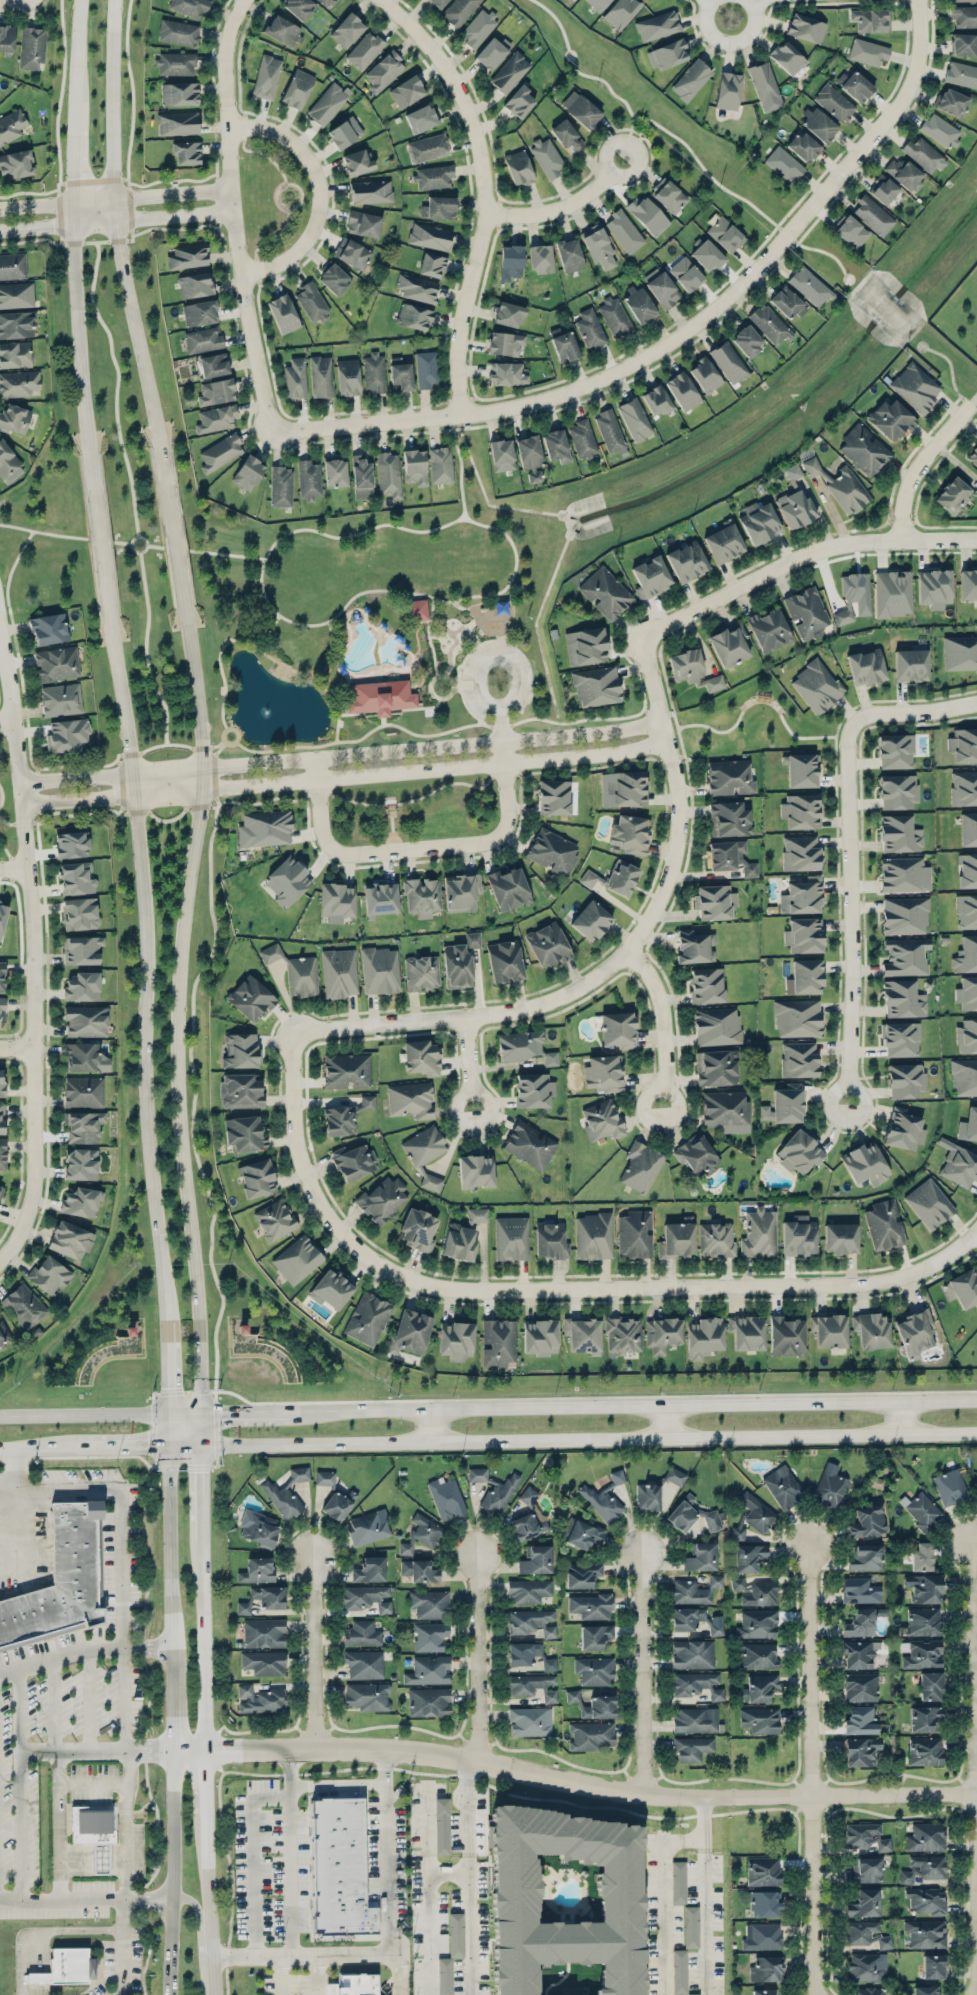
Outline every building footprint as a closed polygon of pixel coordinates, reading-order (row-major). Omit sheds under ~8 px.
[(209,0),(169,0),(166,7),(202,19),(209,0)] [(316,6),(310,0),(286,0),(282,4),(302,22),(316,6)] [(326,8),(334,0),(317,0),(326,8)] [(439,9),(447,0),(428,0),(439,9)] [(480,0),(453,0),(440,15),(457,29),(480,0)] [(599,13),(610,0),(585,0),(599,13)] [(641,2),(638,0),(615,0),(602,19),(620,31),(641,2)] [(950,19),(955,19),(955,27),(976,27),(976,6),(949,7),(950,19)] [(457,34),(473,49),(499,22),(483,7),(457,34)] [(890,8),(849,10),(849,20),(856,20),(856,32),(890,31),(890,8)] [(634,23),(641,43),(681,29),(674,9),(634,23)] [(365,26),(349,11),(329,34),(345,49),(365,26)] [(785,34),(820,44),(826,23),(792,12),(785,34)] [(263,34),(294,48),(300,36),(298,35),(301,27),(272,14),(263,34)] [(200,26),(161,17),(157,38),(195,46),(200,26)] [(14,51),(15,26),(0,25),(0,50),(14,51)] [(38,70),(38,63),(44,63),(45,28),(20,27),(19,69),(38,70)] [(344,56),(360,71),(385,45),(369,30),(344,56)] [(951,33),(951,55),(976,56),(976,34),(951,33)] [(512,45),(503,36),(498,42),(492,36),(473,57),(489,71),(512,45)] [(646,52),(654,72),(689,57),(681,37),(646,52)] [(880,59),(887,60),(890,46),(852,38),(848,60),(879,66),(880,59)] [(807,61),(783,39),(768,55),(792,77),(807,61)] [(375,95),(406,66),(391,49),(363,74),(371,83),(367,86),(375,95)] [(504,95),(532,64),(516,49),(488,80),(504,95)] [(194,75),(195,53),(156,52),(156,66),(159,66),(158,75),(194,75)] [(282,59),(261,54),(251,95),(272,100),(282,59)] [(685,103),(713,72),(697,58),(669,88),(685,103)] [(763,113),(783,106),(767,60),(747,67),(763,113)] [(949,60),(944,81),(976,89),(976,67),(949,60)] [(299,110),(315,77),(295,67),(280,100),(299,110)] [(842,72),(835,81),(860,104),(874,88),(854,69),(847,76),(842,72)] [(736,110),(742,75),(720,71),(714,106),(736,110)] [(388,90),(400,109),(426,93),(413,73),(388,90)] [(346,85),(342,89),(333,81),(305,112),(321,127),(352,91),(346,85)] [(161,83),(161,105),(197,104),(197,82),(161,83)] [(857,105),(825,82),(812,99),(844,123),(857,105)] [(530,90),(521,83),(502,104),(519,119),(535,100),(527,93),(530,90)] [(962,117),(969,96),(941,87),(935,108),(962,117)] [(589,131),(603,115),(574,88),(560,104),(589,131)] [(431,103),(404,113),(412,134),(439,124),(431,103)] [(839,128),(813,104),(803,115),(806,118),(801,123),(824,144),(839,128)] [(22,134),(19,129),(28,124),(19,108),(0,118),(0,146),(22,134)] [(962,133),(931,111),(919,128),(950,150),(962,133)] [(157,135),(198,134),(198,112),(157,113),(157,135)] [(337,149),(363,135),(353,116),(326,130),(337,149)] [(568,154),(583,146),(567,118),(552,126),(568,154)] [(786,145),(806,164),(821,148),(801,129),(786,145)] [(411,163),(450,153),(444,132),(406,142),(411,163)] [(565,170),(550,136),(530,145),(545,178),(565,170)] [(930,174),(935,167),(939,171),(948,160),(919,136),(913,143),(908,138),(900,149),(930,174)] [(200,142),(171,142),(171,154),(175,154),(176,164),(200,164),(200,142)] [(791,184),(805,167),(777,145),(763,162),(791,184)] [(513,187),(534,180),(523,148),(503,155),(513,187)] [(374,170),(371,149),(343,154),(346,175),(374,170)] [(31,150),(0,153),(0,178),(33,175),(31,150)] [(924,178),(894,154),(883,169),(912,192),(924,178)] [(453,177),(452,164),(414,168),(416,190),(450,187),(449,178),(453,177)] [(899,188),(880,173),(867,190),(885,205),(899,188)] [(688,199),(664,176),(649,192),(673,215),(688,199)] [(392,202),(391,180),(350,181),(351,203),(392,202)] [(856,201),(859,203),(851,213),(882,237),(896,219),(862,193),(856,201)] [(420,205),(420,217),(454,218),(455,197),(427,196),(427,205),(420,205)] [(670,222),(645,196),(639,201),(635,196),(624,206),(654,237),(670,222)] [(603,222),(628,254),(645,241),(620,208),(603,222)] [(346,233),(379,237),(381,214),(349,211),(346,233)] [(869,233),(845,212),(831,229),(856,249),(869,233)] [(705,231),(730,254),(745,238),(721,215),(705,231)] [(452,231),(412,221),(407,242),(447,252),(452,231)] [(579,232),(593,263),(598,261),(603,271),(618,264),(598,223),(579,232)] [(363,270),(373,251),(342,236),(332,256),(363,270)] [(584,267),(575,236),(554,243),(563,273),(584,267)] [(703,237),(688,253),(709,273),(724,257),(703,237)] [(209,265),(207,243),(172,246),(173,255),(166,255),(167,269),(209,265)] [(522,245),(500,245),(499,281),(509,282),(509,277),(521,277),(522,245)] [(529,273),(552,271),(551,245),(528,246),(529,273)] [(446,257),(423,252),(418,274),(442,279),(446,257)] [(25,253),(0,254),(0,279),(26,278),(25,253)] [(668,269),(688,293),(704,279),(685,255),(668,269)] [(352,280),(332,262),(317,278),(337,297),(352,280)] [(787,280),(817,309),(832,293),(802,264),(787,280)] [(663,310),(680,298),(659,266),(643,277),(647,282),(645,283),(663,310)] [(180,298),(212,294),(210,272),(177,276),(180,298)] [(400,296),(433,304),(438,282),(398,273),(395,287),(402,289),(400,296)] [(312,323),(319,319),(320,320),(332,313),(311,281),(293,293),(312,323)] [(33,307),(33,282),(0,283),(0,308),(33,307)] [(639,283),(627,291),(629,294),(622,298),(639,324),(657,313),(639,283)] [(808,308),(782,284),(768,300),(789,318),(794,312),(799,317),(808,308)] [(300,326),(286,293),(266,301),(280,335),(300,326)] [(596,305),(614,339),(633,329),(616,295),(596,305)] [(184,326),(217,323),(214,300),(182,303),(184,326)] [(493,322),(519,329),(525,307),(499,300),(493,322)] [(792,333),(764,302),(747,317),(775,347),(792,333)] [(432,309),(400,303),(395,324),(428,330),(432,309)] [(578,312),(581,319),(575,322),(587,350),(607,341),(591,306),(578,312)] [(33,311),(0,312),(0,338),(34,337),(33,311)] [(763,344),(748,324),(731,336),(746,357),(763,344)] [(184,331),(187,353),(224,349),(222,334),(216,335),(215,327),(184,331)] [(560,333),(559,327),(549,330),(558,363),(579,356),(571,330),(560,333)] [(525,334),(489,332),(488,354),(519,355),(519,346),(524,346),(525,334)] [(708,352),(732,385),(749,373),(725,339),(708,352)] [(30,367),(30,341),(0,342),(0,367),(30,367)] [(430,383),(439,382),(437,351),(414,352),(417,389),(430,389),(430,383)] [(228,374),(226,353),(199,356),(201,377),(228,374)] [(363,357),(364,392),(385,391),(384,353),(369,353),(369,356),(363,357)] [(311,397),(332,397),(331,356),(310,356),(311,397)] [(687,368),(705,394),(723,382),(705,356),(687,368)] [(290,357),(290,365),(284,365),(285,398),(306,398),(305,357),(290,357)] [(412,390),(411,362),(401,363),(401,357),(390,357),(391,391),(412,390)] [(359,395),(358,359),(336,360),(337,395),(359,395)] [(921,416),(937,399),(933,395),(940,388),(911,360),(887,384),(921,416)] [(522,362),(489,362),(489,384),(528,385),(528,374),(522,374),(522,362)] [(683,412),(701,400),(681,370),(663,382),(683,412)] [(32,396),(31,389),(40,389),(40,371),(0,372),(0,397),(32,396)] [(199,384),(201,395),(197,396),(199,406),(235,399),(230,377),(199,384)] [(652,417),(671,408),(660,384),(640,393),(652,417)] [(634,442),(653,433),(635,396),(616,405),(634,442)] [(891,443),(905,428),(909,431),(918,421),(894,398),(888,405),(882,399),(865,418),(891,443)] [(24,435),(32,410),(6,403),(4,412),(0,410),(0,428),(24,435)] [(197,435),(233,426),(231,418),(238,417),(234,403),(198,412),(200,423),(194,424),(197,435)] [(593,415),(608,454),(626,447),(611,408),(593,415)] [(566,426),(577,458),(598,451),(587,419),(566,426)] [(872,435),(873,435),(858,422),(836,448),(870,477),(891,452),(872,435)] [(572,461),(562,428),(541,434),(549,460),(558,457),(560,464),(572,461)] [(245,451),(234,432),(198,452),(204,463),(200,466),(204,474),(245,451)] [(541,466),(538,435),(516,438),(520,468),(541,466)] [(22,463),(0,438),(0,477),(3,480),(22,463)] [(510,438),(488,442),(493,472),(515,468),(510,438)] [(965,456),(976,467),(976,443),(965,456)] [(452,482),(450,447),(429,448),(430,483),(452,482)] [(426,486),(425,449),(403,450),(404,482),(416,482),(416,486),(426,486)] [(398,452),(376,453),(378,494),(390,494),(391,498),(400,498),(398,452)] [(266,466),(247,454),(230,479),(248,492),(266,466)] [(352,454),(353,498),(372,497),(371,462),(364,462),(364,454),(352,454)] [(801,463),(810,478),(819,472),(845,515),(870,500),(848,465),(828,477),(814,454),(801,463)] [(320,497),(320,463),(310,463),(310,459),(297,459),(298,498),(320,497)] [(324,460),(325,487),(346,486),(345,459),(324,460)] [(270,506),(291,506),(292,466),(270,466),(270,506)] [(529,483),(543,481),(541,470),(527,473),(529,483)] [(953,474),(933,499),(948,511),(957,501),(963,507),(974,494),(976,496),(976,493),(953,474)] [(817,516),(807,495),(803,497),(799,488),(774,500),(788,530),(817,516)] [(736,513),(752,545),(782,531),(768,501),(756,507),(755,504),(736,513)] [(724,526),(702,536),(715,565),(745,551),(730,518),(722,522),(724,526)] [(678,583),(709,570),(696,539),(665,553),(678,583)] [(630,568),(639,586),(634,588),(639,600),(673,585),(658,555),(630,568)] [(577,587),(591,603),(592,603),(609,622),(634,599),(602,564),(577,587)] [(930,610),(944,610),(944,603),(951,602),(950,570),(917,571),(918,604),(930,603),(930,610)] [(976,606),(976,570),(960,570),(960,599),(976,599),(976,606)] [(910,571),(874,571),(875,616),(911,615),(910,571)] [(830,623),(813,584),(782,598),(793,623),(794,622),(802,642),(824,632),(821,627),(830,623)] [(426,599),(406,600),(407,620),(428,619),(426,599)] [(745,617),(761,654),(793,640),(778,607),(757,616),(755,613),(745,617)] [(30,616),(33,645),(68,641),(65,613),(30,616)] [(743,638),(746,637),(740,621),(706,636),(720,669),(750,656),(743,638)] [(564,632),(569,666),(606,660),(605,649),(608,649),(605,626),(564,632)] [(943,637),(944,670),(976,669),(976,636),(943,637)] [(33,651),(35,666),(36,666),(38,681),(79,677),(76,646),(33,651)] [(667,656),(674,681),(686,678),(688,686),(704,681),(707,692),(725,687),(721,673),(705,677),(697,647),(667,656)] [(847,654),(852,686),(886,680),(880,649),(847,654)] [(895,681),(928,680),(927,649),(894,650),(895,681)] [(818,657),(788,680),(815,715),(845,692),(818,657)] [(572,671),(578,708),(620,701),(615,665),(572,671)] [(351,683),(352,698),(345,698),(346,713),(376,711),(376,717),(389,716),(389,709),(416,707),(415,693),(409,693),(408,680),(351,683)] [(43,716),(82,713),(79,683),(40,686),(43,716)] [(46,752),(80,751),(80,742),(89,742),(88,719),(49,721),(49,734),(45,734),(46,752)] [(976,762),(976,728),(952,729),(952,737),(947,737),(947,751),(953,751),(953,762),(976,762)] [(913,734),(878,735),(878,769),(914,768),(913,734)] [(818,754),(781,754),(781,764),(787,764),(787,787),(818,787),(818,754)] [(734,794),(734,793),(755,792),(755,780),(749,780),(748,759),(706,761),(708,795),(734,794)] [(645,805),(645,771),(611,772),(612,780),(606,780),(606,795),(612,795),(612,806),(645,805)] [(951,805),(976,805),(976,771),(950,772),(951,805)] [(879,775),(880,809),(912,808),(911,802),(917,802),(916,774),(879,775)] [(570,781),(538,780),(537,814),(569,815),(570,781)] [(785,795),(785,802),(779,803),(780,818),(785,817),(786,829),(819,828),(818,794),(785,795)] [(708,802),(710,837),(751,835),(749,808),(742,808),(742,801),(708,802)] [(239,848),(292,842),(288,809),(241,814),(243,825),(237,825),(239,848)] [(976,846),(976,812),(959,813),(960,846),(976,846)] [(921,828),(911,829),(911,814),(880,815),(880,852),(922,851),(921,828)] [(610,823),(608,844),(625,846),(624,853),(645,855),(649,818),(617,815),(616,824),(610,823)] [(576,856),(573,854),(577,844),(538,827),(525,857),(548,867),(548,868),(567,877),(576,856)] [(87,831),(55,833),(56,857),(88,856),(87,831)] [(783,870),(819,869),(818,836),(782,836),(783,870)] [(710,870),(742,868),(743,877),(757,877),(757,858),(746,858),(745,840),(708,842),(710,870)] [(262,880),(277,895),(273,898),(284,909),(312,883),(304,875),(307,872),(290,854),(262,880)] [(958,854),(959,888),(976,887),(976,854),(958,854)] [(929,866),(923,866),(923,857),(880,858),(881,891),(930,891),(929,866)] [(640,869),(617,858),(606,881),(598,877),(596,883),(627,897),(640,869)] [(60,863),(61,894),(96,893),(95,878),(88,878),(87,871),(91,870),(91,861),(60,863)] [(499,912),(531,900),(519,866),(500,872),(499,869),(486,873),(499,912)] [(578,881),(590,889),(598,876),(586,868),(578,881)] [(480,874),(443,876),(445,912),(476,911),(475,894),(481,893),(480,874)] [(779,913),(821,912),(820,875),(806,875),(806,881),(787,881),(787,894),(779,894),(779,913)] [(440,910),(439,878),(420,879),(420,878),(404,879),(406,913),(417,913),(418,919),(431,918),(430,911),(440,910)] [(398,914),(397,883),(364,884),(365,915),(398,914)] [(320,916),(328,916),(328,923),(342,923),(342,916),(354,917),(354,884),(320,884),(320,916)] [(700,920),(731,918),(731,906),(737,906),(736,892),(729,892),(729,884),(694,886),(695,909),(699,909),(700,920)] [(955,895),(956,928),(976,928),(976,894),(955,895)] [(97,897),(62,898),(63,929),(98,929),(97,897)] [(881,898),(882,934),(927,933),(927,897),(881,898)] [(590,942),(612,918),(591,899),(569,923),(590,942)] [(0,902),(0,938),(9,904),(0,902)] [(821,918),(789,918),(789,930),(783,930),(783,944),(789,944),(790,953),(822,952),(821,918)] [(572,957),(555,920),(524,934),(539,967),(559,958),(561,962),(572,957)] [(714,961),(714,948),(715,948),(714,933),(693,934),(692,929),(677,929),(678,954),(675,954),(676,963),(714,961)] [(99,963),(99,945),(104,945),(104,935),(63,937),(63,965),(99,963)] [(961,957),(952,957),(952,972),(976,971),(976,935),(960,935),(961,957)] [(884,939),(884,950),(888,949),(889,962),(881,962),(882,975),(926,974),(925,949),(930,948),(930,938),(884,939)] [(486,944),(492,983),(509,981),(509,980),(523,978),(518,939),(486,944)] [(264,964),(283,957),(278,943),(259,950),(264,964)] [(445,988),(472,987),(470,951),(465,951),(464,943),(443,945),(445,988)] [(397,947),(361,948),(363,994),(399,992),(397,947)] [(355,949),(322,950),(324,997),(357,996),(355,949)] [(438,956),(405,957),(406,990),(439,989),(438,956)] [(287,958),(288,996),(317,995),(315,957),(287,958)] [(785,978),(785,993),(821,992),(820,959),(792,960),(792,978),(785,978)] [(724,1002),(722,967),(689,969),(691,1003),(724,1002)] [(99,972),(65,972),(65,1000),(99,1000),(99,972)] [(276,996),(245,973),(225,1000),(256,1023),(276,996)] [(961,1002),(961,1010),(976,1010),(976,976),(960,976),(960,988),(954,988),(955,1002),(961,1002)] [(884,1017),(926,1016),(925,994),(914,994),(914,980),(883,980),(884,1017)] [(776,1037),(820,1035),(819,999),(774,1000),(776,1037)] [(63,1020),(66,1020),(66,1037),(107,1036),(106,1006),(63,1006),(63,1020)] [(740,1043),(738,1007),(693,1009),(695,1045),(740,1043)] [(635,1048),(634,1012),(601,1013),(602,1045),(620,1044),(620,1049),(635,1048)] [(957,1053),(976,1052),(976,1019),(961,1019),(961,1026),(956,1026),(957,1053)] [(883,1056),(919,1056),(918,1022),(882,1023),(883,1056)] [(558,1065),(557,1051),(543,1052),(541,1030),(497,1034),(499,1061),(543,1057),(543,1066),(558,1065)] [(260,1067),(260,1046),(255,1046),(255,1033),(225,1033),(225,1056),(221,1056),(221,1067),(260,1067)] [(404,1072),(425,1071),(426,1076),(440,1075),(439,1045),(429,1046),(428,1040),(403,1041),(404,1072)] [(99,1043),(63,1042),(63,1070),(109,1071),(109,1054),(99,1054),(99,1043)] [(817,1076),(816,1042),(780,1043),(781,1077),(817,1076)] [(736,1050),(695,1051),(697,1085),(737,1084),(736,1050)] [(349,1088),(349,1087),(370,1087),(369,1053),(323,1054),(323,1088),(349,1088)] [(587,1056),(588,1066),(583,1066),(584,1091),(622,1089),(621,1064),(620,1064),(620,1054),(587,1056)] [(976,1095),(976,1059),(952,1059),(952,1095),(976,1095)] [(925,1090),(924,1063),(887,1064),(888,1098),(919,1098),(918,1090),(925,1090)] [(261,1073),(220,1074),(221,1108),(262,1107),(261,1073)] [(549,1107),(549,1096),(555,1096),(555,1081),(548,1081),(548,1073),(515,1074),(516,1108),(549,1107)] [(102,1077),(64,1078),(64,1107),(103,1106),(102,1077)] [(386,1086),(389,1116),(414,1114),(414,1120),(433,1118),(430,1082),(386,1086)] [(802,1122),(801,1082),(785,1083),(785,1088),(772,1088),(773,1122),(802,1122)] [(722,1133),(750,1132),(749,1100),(744,1100),(743,1091),(701,1092),(702,1126),(721,1125),(722,1133)] [(360,1095),(360,1109),(374,1108),(374,1095),(360,1095)] [(588,1142),(610,1134),(611,1138),(626,1133),(620,1116),(617,1117),(611,1098),(581,1108),(587,1125),(583,1126),(588,1142)] [(915,1150),(916,1143),(923,1144),(926,1129),(920,1128),(922,1117),(905,1114),(906,1108),(891,1105),(884,1144),(915,1150)] [(325,1135),(356,1134),(355,1106),(324,1107),(325,1135)] [(976,1141),(976,1107),(967,1106),(964,1139),(976,1141)] [(63,1112),(63,1124),(67,1124),(67,1143),(99,1143),(99,1122),(105,1122),(105,1112),(63,1112)] [(223,1118),(226,1145),(233,1144),(233,1152),(268,1149),(266,1136),(261,1137),(259,1115),(223,1118)] [(501,1148),(541,1171),(558,1143),(540,1132),(540,1131),(518,1119),(501,1148)] [(401,1141),(421,1180),(420,1186),(439,1192),(444,1179),(425,1172),(420,1164),(447,1150),(434,1124),(401,1141)] [(774,1156),(791,1170),(793,1168),(801,1175),(812,1162),(817,1166),(827,1153),(796,1128),(774,1156)] [(671,1151),(681,1165),(685,1162),(698,1179),(721,1163),(699,1132),(671,1151)] [(645,1195),(665,1155),(633,1139),(625,1156),(629,1158),(617,1181),(645,1195)] [(891,1175),(873,1141),(863,1146),(862,1143),(839,1155),(854,1184),(867,1177),(871,1185),(891,1175)] [(976,1177),(976,1155),(952,1143),(938,1174),(971,1189),(976,1177)] [(372,1149),(366,1151),(364,1144),(345,1150),(344,1146),(331,1150),(341,1181),(378,1169),(372,1149)] [(98,1149),(65,1148),(64,1179),(97,1179),(98,1149)] [(494,1185),(491,1154),(458,1157),(461,1188),(494,1185)] [(247,1199),(277,1189),(267,1157),(236,1167),(247,1199)] [(408,1197),(402,1191),(406,1186),(397,1176),(392,1181),(387,1176),(366,1195),(362,1191),(353,1200),(378,1226),(408,1197)] [(929,1231),(955,1210),(929,1176),(902,1197),(929,1231)] [(60,1212),(94,1218),(98,1199),(102,1200),(104,1191),(74,1186),(73,1193),(63,1191),(60,1212)] [(298,1227),(292,1214),(289,1215),(282,1198),(253,1212),(267,1242),(298,1227)] [(901,1218),(899,1218),(895,1198),(870,1203),(872,1209),(864,1211),(872,1250),(906,1244),(901,1218)] [(776,1255),(775,1211),(763,1211),(763,1206),(755,1206),(755,1211),(745,1212),(746,1237),(739,1237),(740,1256),(776,1255)] [(400,1231),(405,1233),(401,1242),(430,1253),(434,1239),(431,1238),(438,1217),(409,1207),(400,1231)] [(618,1258),(652,1257),(651,1210),(627,1211),(627,1215),(617,1216),(618,1258)] [(575,1214),(576,1259),(612,1258),(611,1213),(575,1214)] [(807,1214),(793,1214),(793,1220),(782,1221),(782,1255),(816,1254),(815,1220),(807,1220),(807,1214)] [(663,1223),(663,1240),(657,1240),(658,1257),(694,1256),(693,1215),(681,1216),(681,1223),(663,1223)] [(528,1259),(527,1217),(494,1217),(495,1260),(528,1259)] [(47,1247),(82,1261),(93,1233),(58,1219),(47,1247)] [(536,1258),(569,1257),(569,1242),(563,1242),(563,1222),(535,1223),(536,1258)] [(698,1223),(699,1256),(733,1256),(733,1222),(698,1223)] [(441,1255),(471,1261),(477,1228),(448,1223),(441,1255)] [(857,1252),(856,1223),(823,1224),(824,1253),(857,1252)] [(324,1258),(302,1233),(271,1261),(292,1286),(324,1258)] [(53,1297),(71,1273),(47,1254),(36,1268),(33,1266),(25,1276),(53,1297)] [(307,1294),(320,1304),(323,1300),(337,1310),(355,1287),(329,1266),(307,1294)] [(949,1300),(956,1297),(961,1309),(974,1304),(976,1308),(976,1307),(976,1275),(974,1267),(941,1282),(949,1300)] [(21,1281),(0,1301),(0,1302),(26,1330),(48,1310),(21,1281)] [(342,1332),(373,1347),(393,1304),(363,1290),(342,1332)] [(398,1349),(423,1354),(431,1316),(416,1313),(417,1311),(399,1307),(389,1352),(397,1354),(398,1349)] [(919,1350),(937,1344),(926,1309),(894,1319),(907,1361),(920,1356),(919,1350)] [(858,1330),(859,1349),(889,1347),(887,1312),(851,1314),(852,1330),(858,1330)] [(770,1356),(804,1356),(803,1319),(783,1319),(783,1315),(769,1315),(770,1356)] [(815,1347),(846,1347),(845,1315),(809,1316),(809,1331),(815,1331),(815,1347)] [(686,1323),(687,1360),(702,1359),(701,1351),(723,1351),(722,1316),(696,1317),(696,1323),(686,1323)] [(764,1350),(763,1316),(726,1317),(727,1331),(733,1331),(733,1350),(764,1350)] [(599,1355),(599,1318),(562,1319),(563,1333),(568,1333),(568,1351),(590,1351),(590,1355),(599,1355)] [(640,1353),(641,1318),(605,1318),(605,1352),(640,1353)] [(681,1318),(645,1319),(646,1347),(651,1347),(651,1355),(664,1355),(664,1344),(681,1343),(681,1318)] [(483,1366),(507,1366),(507,1363),(515,1363),(515,1319),(482,1319),(482,1345),(483,1345),(483,1366)] [(557,1320),(523,1319),(523,1354),(557,1354),(557,1320)] [(0,1320),(0,1346),(11,1340),(0,1320)] [(474,1323),(440,1322),(438,1354),(449,1355),(449,1361),(464,1361),(464,1356),(472,1356),(474,1323)] [(812,1501),(838,1509),(848,1478),(835,1474),(838,1465),(825,1461),(812,1501)] [(762,1476),(779,1509),(803,1497),(786,1463),(762,1476)] [(680,1487),(687,1474),(670,1465),(663,1477),(680,1487)] [(290,1467),(290,1481),(309,1480),(309,1466),(290,1467)] [(487,1467),(467,1468),(468,1481),(487,1481),(487,1467)] [(931,1477),(943,1507),(969,1497),(957,1467),(931,1477)] [(609,1472),(614,1485),(624,1481),(620,1469),(609,1472)] [(520,1475),(510,1470),(503,1484),(491,1479),(478,1507),(500,1517),(520,1475)] [(315,1485),(334,1486),(335,1471),(315,1471),(315,1485)] [(304,1510),(288,1486),(293,1482),(290,1478),(276,1488),(268,1477),(259,1483),(285,1522),(304,1510)] [(454,1477),(443,1481),(442,1477),(427,1482),(440,1520),(454,1515),(454,1516),(466,1512),(454,1477)] [(597,1495),(584,1482),(576,1490),(609,1524),(625,1508),(607,1490),(613,1484),(611,1481),(597,1495)] [(659,1510),(659,1484),(636,1483),(635,1510),(659,1510)] [(539,1493),(527,1485),(518,1498),(529,1507),(539,1493)] [(900,1505),(925,1531),(943,1514),(918,1488),(900,1505)] [(345,1497),(334,1489),(321,1510),(340,1522),(358,1495),(350,1489),(345,1497)] [(744,1541),(745,1525),(750,1525),(763,1534),(778,1513),(744,1490),(737,1500),(748,1508),(738,1523),(738,1526),(732,1525),(731,1540),(744,1541)] [(682,1533),(699,1514),(705,1519),(709,1532),(722,1528),(716,1508),(701,1512),(691,1503),(695,1498),(688,1491),(665,1518),(682,1533)] [(100,1624),(0,1655),(0,1601),(48,1587),(50,1504),(96,1503),(100,1624)] [(854,1508),(856,1522),(846,1524),(849,1538),(886,1531),(881,1503),(854,1508)] [(279,1519),(245,1508),(236,1536),(271,1547),(279,1519)] [(354,1547),(391,1534),(385,1519),(379,1521),(376,1510),(345,1520),(354,1547)] [(399,1554),(413,1554),(413,1537),(432,1548),(444,1528),(415,1511),(410,1520),(417,1524),(409,1536),(409,1542),(399,1542),(399,1554)] [(517,1542),(549,1529),(545,1519),(536,1523),(532,1511),(509,1520),(517,1542)] [(567,1534),(565,1543),(587,1549),(590,1540),(601,1544),(606,1528),(568,1517),(564,1533),(567,1534)] [(716,1569),(715,1542),(694,1543),(694,1556),(682,1557),(682,1570),(716,1569)] [(911,1571),(931,1570),(931,1542),(916,1542),(916,1550),(911,1550),(911,1571)] [(551,1572),(550,1545),(525,1545),(526,1559),(517,1560),(517,1573),(551,1572)] [(756,1572),(756,1558),(768,1558),(768,1545),(735,1545),(734,1572),(756,1572)] [(881,1545),(852,1545),(852,1556),(847,1556),(848,1570),(881,1569),(881,1545)] [(384,1556),(361,1556),(361,1568),(351,1568),(351,1581),(384,1581),(384,1556)] [(273,1557),(247,1557),(247,1572),(236,1571),(236,1581),(273,1582),(273,1557)] [(400,1560),(400,1575),(410,1574),(411,1582),(438,1581),(437,1559),(400,1560)] [(593,1588),(592,1576),(602,1575),(602,1562),(565,1563),(566,1589),(593,1588)] [(671,1603),(711,1603),(711,1587),(723,1587),(723,1575),(709,1574),(708,1588),(695,1588),(696,1580),(671,1579),(671,1603)] [(940,1602),(940,1574),(903,1575),(904,1586),(911,1586),(911,1603),(940,1602)] [(731,1577),(731,1592),(741,1592),(741,1605),(777,1605),(777,1582),(745,1582),(745,1577),(731,1577)] [(842,1603),(881,1602),(880,1585),(870,1585),(870,1577),(841,1578),(842,1603)] [(551,1579),(508,1580),(509,1604),(540,1603),(540,1596),(552,1595),(551,1579)] [(343,1608),(377,1606),(377,1614),(392,1613),(391,1601),(381,1601),(381,1596),(390,1596),(389,1585),(342,1587),(343,1608)] [(236,1614),(250,1614),(250,1599),(262,1599),(262,1609),(284,1608),(284,1586),(249,1586),(249,1601),(236,1601),(236,1614)] [(409,1591),(409,1606),(415,1606),(415,1619),(449,1618),(448,1590),(409,1591)] [(608,1619),(608,1610),(612,1610),(612,1594),(567,1595),(568,1612),(580,1612),(580,1619),(608,1619)] [(705,1621),(705,1607),(671,1608),(672,1631),(693,1630),(692,1621),(705,1621)] [(940,1607),(907,1608),(908,1636),(941,1635),(940,1607)] [(873,1636),(873,1615),(886,1615),(886,1608),(853,1608),(853,1622),(841,1622),(842,1636),(873,1636)] [(506,1611),(507,1632),(542,1631),(542,1638),(556,1638),(555,1623),(554,1623),(554,1609),(506,1611)] [(735,1638),(776,1637),(776,1623),(778,1623),(777,1609),(741,1610),(741,1626),(735,1626),(735,1638)] [(242,1619),(243,1647),(285,1647),(284,1619),(242,1619)] [(373,1620),(351,1620),(351,1629),(343,1629),(343,1644),(381,1645),(382,1631),(373,1630),(373,1620)] [(724,1635),(723,1622),(709,1623),(710,1636),(724,1635)] [(443,1651),(443,1636),(449,1636),(448,1623),(414,1623),(414,1651),(443,1651)] [(581,1650),(604,1649),(604,1638),(613,1638),(613,1625),(580,1625),(581,1650)] [(713,1640),(672,1640),(672,1655),(672,1668),(713,1668),(713,1640)] [(844,1669),(873,1668),(872,1640),(843,1641),(844,1669)] [(902,1668),(942,1667),(941,1640),(899,1641),(899,1654),(902,1653),(902,1668)] [(740,1644),(741,1669),(776,1668),(776,1643),(740,1644)] [(382,1650),(343,1651),(343,1663),(348,1663),(348,1679),(382,1678),(382,1650)] [(284,1651),(240,1652),(240,1668),(252,1668),(252,1675),(285,1675),(284,1651)] [(449,1655),(412,1655),(412,1672),(403,1672),(403,1684),(450,1684),(450,1670),(449,1670),(449,1655)] [(573,1658),(574,1673),(580,1673),(580,1685),(613,1684),(612,1657),(573,1658)] [(719,1672),(672,1673),(672,1696),(701,1696),(701,1688),(710,1688),(710,1700),(724,1700),(724,1685),(719,1686),(719,1672)] [(920,1700),(941,1700),(941,1672),(919,1672),(920,1700)] [(843,1673),(844,1701),(877,1701),(877,1673),(843,1673)] [(778,1674),(748,1675),(748,1687),(739,1688),(740,1702),(770,1701),(769,1688),(778,1688),(778,1674)] [(508,1676),(509,1696),(533,1695),(533,1687),(542,1687),(543,1703),(557,1702),(557,1690),(546,1690),(546,1684),(556,1684),(556,1675),(508,1676)] [(285,1712),(285,1688),(253,1690),(253,1683),(237,1684),(238,1699),(239,1714),(285,1712)] [(344,1684),(344,1706),(358,1706),(358,1711),(388,1710),(388,1692),(390,1692),(389,1683),(344,1684)] [(409,1716),(450,1715),(449,1688),(408,1688),(409,1716)] [(579,1689),(565,1690),(566,1702),(580,1701),(579,1689)] [(590,1695),(590,1705),(580,1705),(581,1718),(615,1717),(614,1695),(590,1695)] [(843,1734),(875,1733),(875,1705),(848,1705),(849,1718),(843,1718),(843,1734)] [(909,1707),(910,1732),(934,1731),(934,1721),(943,1721),(943,1706),(909,1707)] [(508,1708),(508,1722),(510,1722),(510,1736),(551,1735),(550,1707),(508,1708)] [(718,1731),(717,1707),(674,1708),(674,1732),(718,1731)] [(740,1708),(739,1726),(750,1726),(750,1733),(778,1733),(778,1709),(740,1708)] [(570,1723),(570,1741),(568,1741),(568,1750),(599,1750),(599,1745),(614,1745),(614,1722),(570,1723)] [(713,1737),(673,1738),(673,1752),(677,1752),(677,1762),(701,1762),(700,1752),(713,1752),(713,1737)] [(881,1737),(843,1738),(843,1766),(874,1766),(873,1749),(881,1749),(881,1737)] [(941,1737),(909,1737),(909,1765),(942,1765),(941,1737)] [(365,1906),(363,1797),(311,1798),(313,1934),(357,1933),(357,1939),(378,1939),(377,1906),(365,1906)] [(449,1797),(434,1798),(435,1854),(450,1854),(449,1797)] [(115,1805),(71,1806),(72,1844),(91,1843),(92,1875),(110,1874),(109,1843),(116,1843),(115,1805)] [(641,1825),(620,1825),(620,1819),(563,1819),(563,1808),(492,1808),(492,1994),(641,1994),(641,1825)] [(905,1851),(944,1850),(944,1822),(911,1823),(911,1835),(905,1835),(905,1851)] [(844,1824),(845,1847),(876,1845),(876,1851),(890,1851),(890,1838),(880,1838),(880,1823),(844,1824)] [(944,1856),(909,1855),(909,1870),(900,1870),(899,1883),(913,1884),(914,1874),(922,1874),(922,1878),(944,1879),(944,1856)] [(779,1857),(746,1857),(746,1885),(779,1885),(779,1857)] [(853,1858),(854,1870),(846,1870),(846,1882),(881,1882),(881,1857),(853,1858)] [(686,1903),(686,1860),(670,1861),(671,1903),(686,1903)] [(879,1915),(878,1888),(856,1889),(857,1902),(845,1903),(845,1916),(879,1915)] [(945,1913),(944,1888),(904,1889),(905,1897),(911,1897),(911,1914),(945,1913)] [(780,1915),(779,1900),(780,1900),(779,1890),(749,1891),(750,1916),(780,1915)] [(683,1906),(684,1948),(698,1947),(698,1906),(683,1906)] [(464,1957),(463,1912),(448,1913),(449,1957),(464,1957)] [(845,1921),(846,1945),(867,1944),(867,1949),(892,1948),(891,1935),(880,1936),(879,1920),(845,1921)] [(945,1947),(945,1920),(903,1921),(904,1932),(909,1932),(909,1948),(945,1947)] [(741,1949),(781,1948),(780,1923),(745,1924),(746,1939),(741,1939),(741,1949)] [(87,1947),(50,1947),(50,1972),(26,1973),(27,1983),(94,1982),(93,1958),(88,1958),(87,1947)] [(687,1993),(686,1949),(671,1949),(672,1994),(684,1994),(699,1994),(699,1993),(687,1993)] [(886,1980),(886,1953),(847,1954),(847,1981),(886,1980)] [(923,1954),(923,1978),(945,1978),(945,1955),(923,1954)] [(748,1965),(749,1982),(782,1981),(781,1956),(755,1956),(756,1965),(748,1965)] [(452,1957),(437,1958),(437,1994),(452,1994),(452,1957)] [(377,1974),(339,1973),(339,1983),(326,1983),(325,1994),(377,1994),(377,1974)] [(936,1986),(913,1986),(913,1994),(937,1994),(936,1986)] [(884,1987),(854,1988),(854,1994),(884,1994),(884,1987)]
